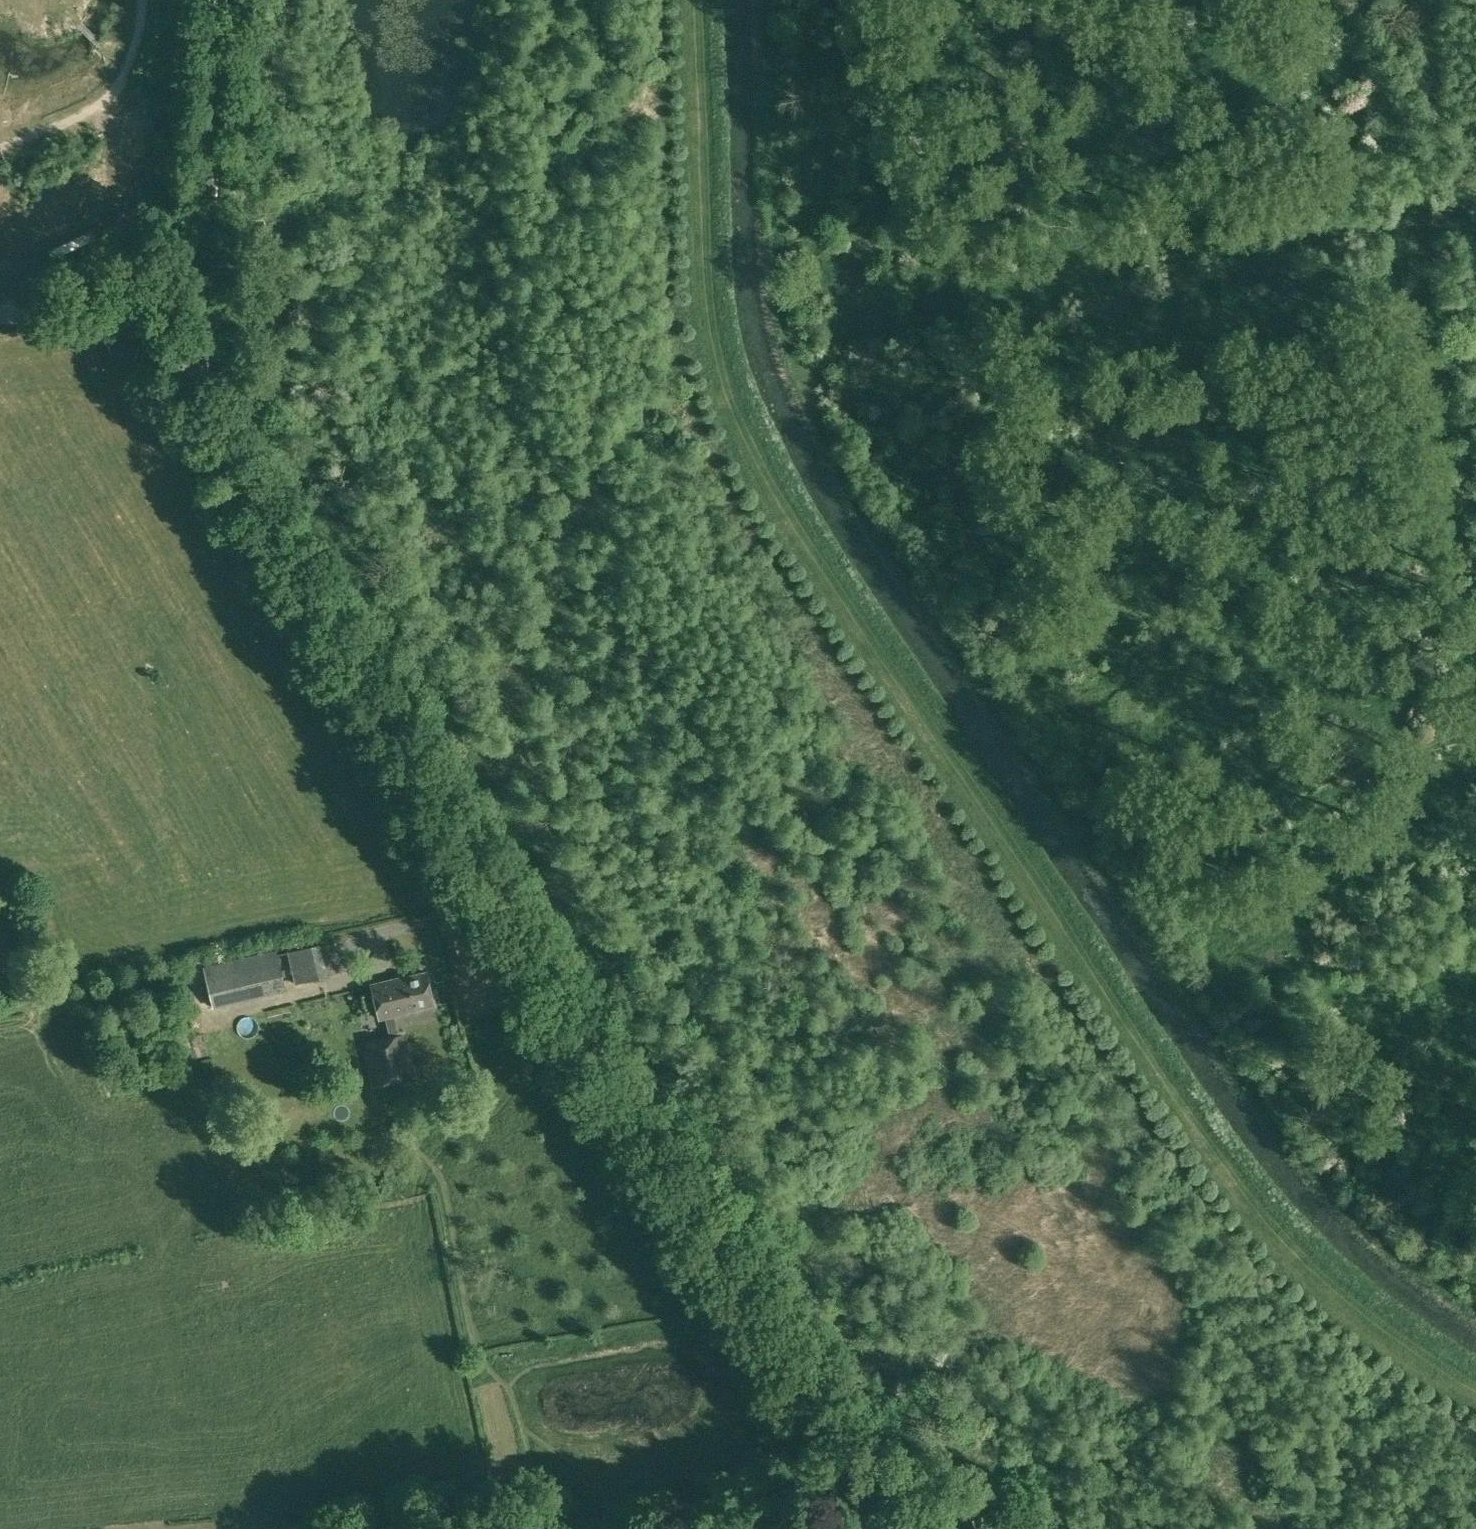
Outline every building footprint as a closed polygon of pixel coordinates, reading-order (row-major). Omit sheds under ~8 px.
[(278,953),(285,985),(327,976),(320,944),(278,953)] [(285,985),(278,953),(277,949),(203,966),(213,1007),(286,990),(285,985)] [(425,971),(371,984),(379,1017),(385,1016),(390,1037),(398,1036),(393,1014),(433,1005),(425,971)] [(363,1043),(374,1085),(415,1074),(405,1034),(398,1036),(390,1037),(363,1043)]
